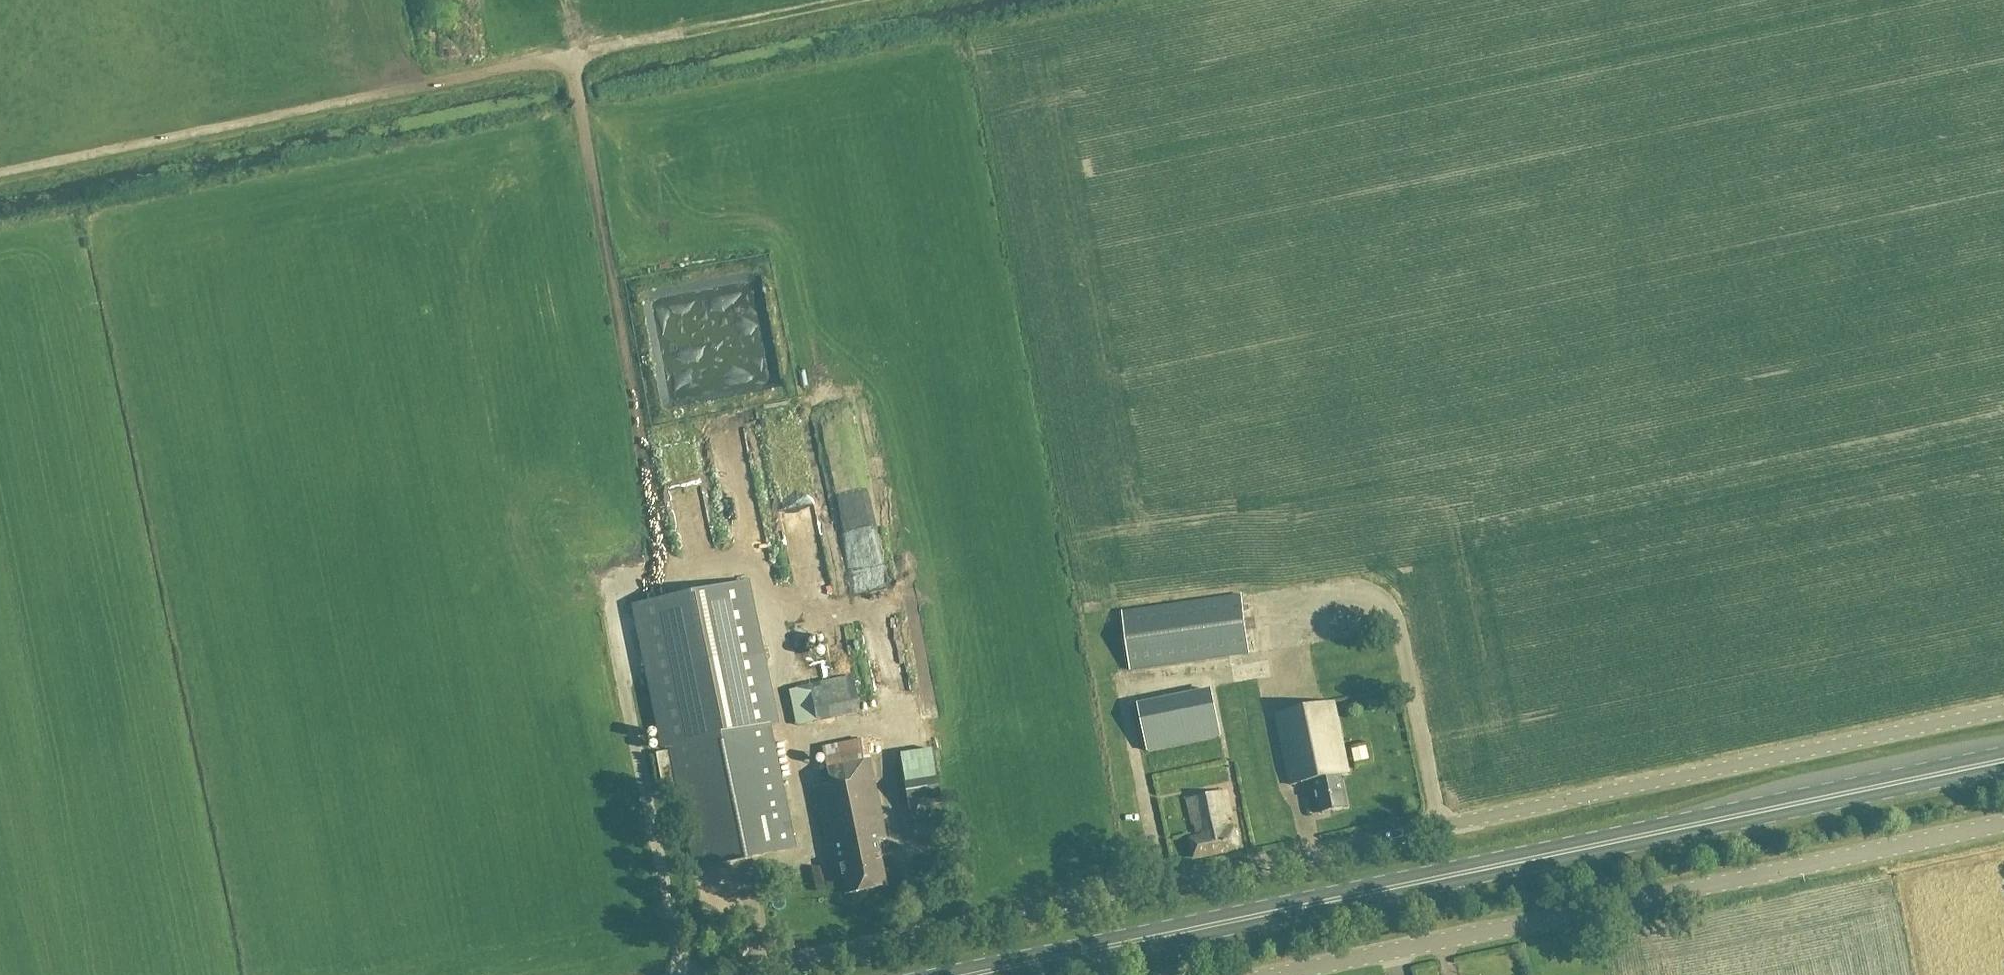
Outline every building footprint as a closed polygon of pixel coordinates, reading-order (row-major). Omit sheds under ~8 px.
[(696,505),(680,509),(688,539),(704,535),(696,505)] [(693,870),(794,849),(770,728),(774,727),(745,583),(635,605),(664,749),(669,748),(693,870)] [(1240,595),(1196,601),(1121,612),(1130,671),(1248,654),(1240,595)] [(795,726),(859,713),(852,679),(788,691),(795,726)] [(1209,692),(1137,707),(1147,752),(1218,737),(1209,692)] [(1275,714),(1287,776),(1289,786),(1313,781),(1319,814),(1347,808),(1340,776),(1346,775),(1332,703),(1275,714)] [(844,895),(870,889),(897,884),(894,868),(887,870),(886,863),(879,864),(875,841),(885,839),(864,740),(821,749),(828,785),(812,788),(820,831),(823,830),(831,868),(838,866),(844,895)] [(931,754),(911,758),(898,761),(914,843),(942,838),(939,820),(943,819),(931,754)] [(1226,792),(1186,800),(1191,823),(1194,823),(1197,836),(1188,838),(1192,859),(1238,850),(1233,827),(1227,828),(1225,817),(1231,816),(1226,792)]
